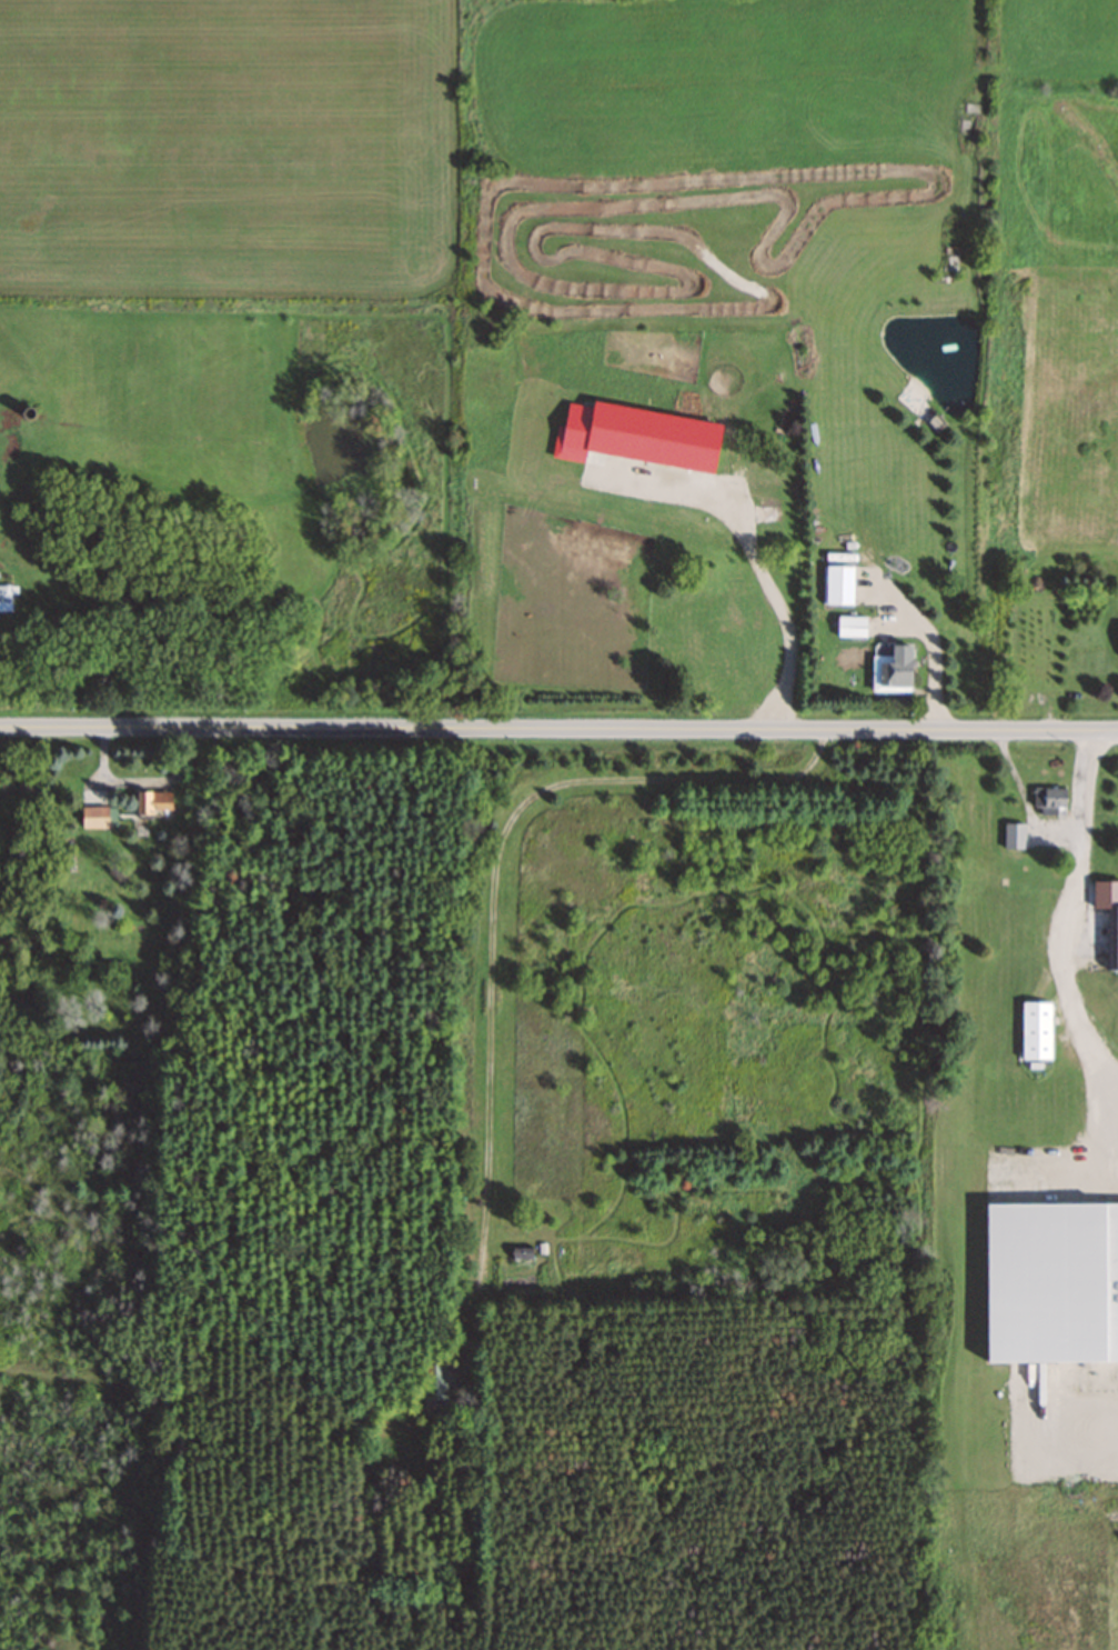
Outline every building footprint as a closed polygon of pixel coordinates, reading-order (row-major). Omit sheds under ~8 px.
[(697,426),(696,413),(683,414),(684,427),(665,428),(666,449),(712,447),(711,425),(697,426)] [(777,495),(761,495),(761,520),(777,520),(777,495)] [(852,603),(852,564),(824,564),(824,603),(852,603)] [(13,610),(13,584),(0,584),(0,610),(13,610)] [(866,615),(837,615),(837,636),(866,636),(866,615)] [(872,691),(910,690),(909,642),(891,643),(891,654),(872,654),(872,691)] [(1064,787),(1034,787),(1034,813),(1064,813),(1064,787)] [(171,813),(171,790),(134,790),(134,813),(171,813)] [(82,827),(116,827),(116,806),(82,806),(82,827)] [(1024,822),(1004,822),(1004,848),(1024,848),(1024,822)] [(1093,880),(1093,908),(1109,908),(1109,970),(1117,970),(1117,880),(1093,880)] [(1051,1059),(1051,1002),(1021,1002),(1021,1059),(1051,1059)] [(530,1259),(530,1247),(511,1247),(511,1259),(530,1259)]
